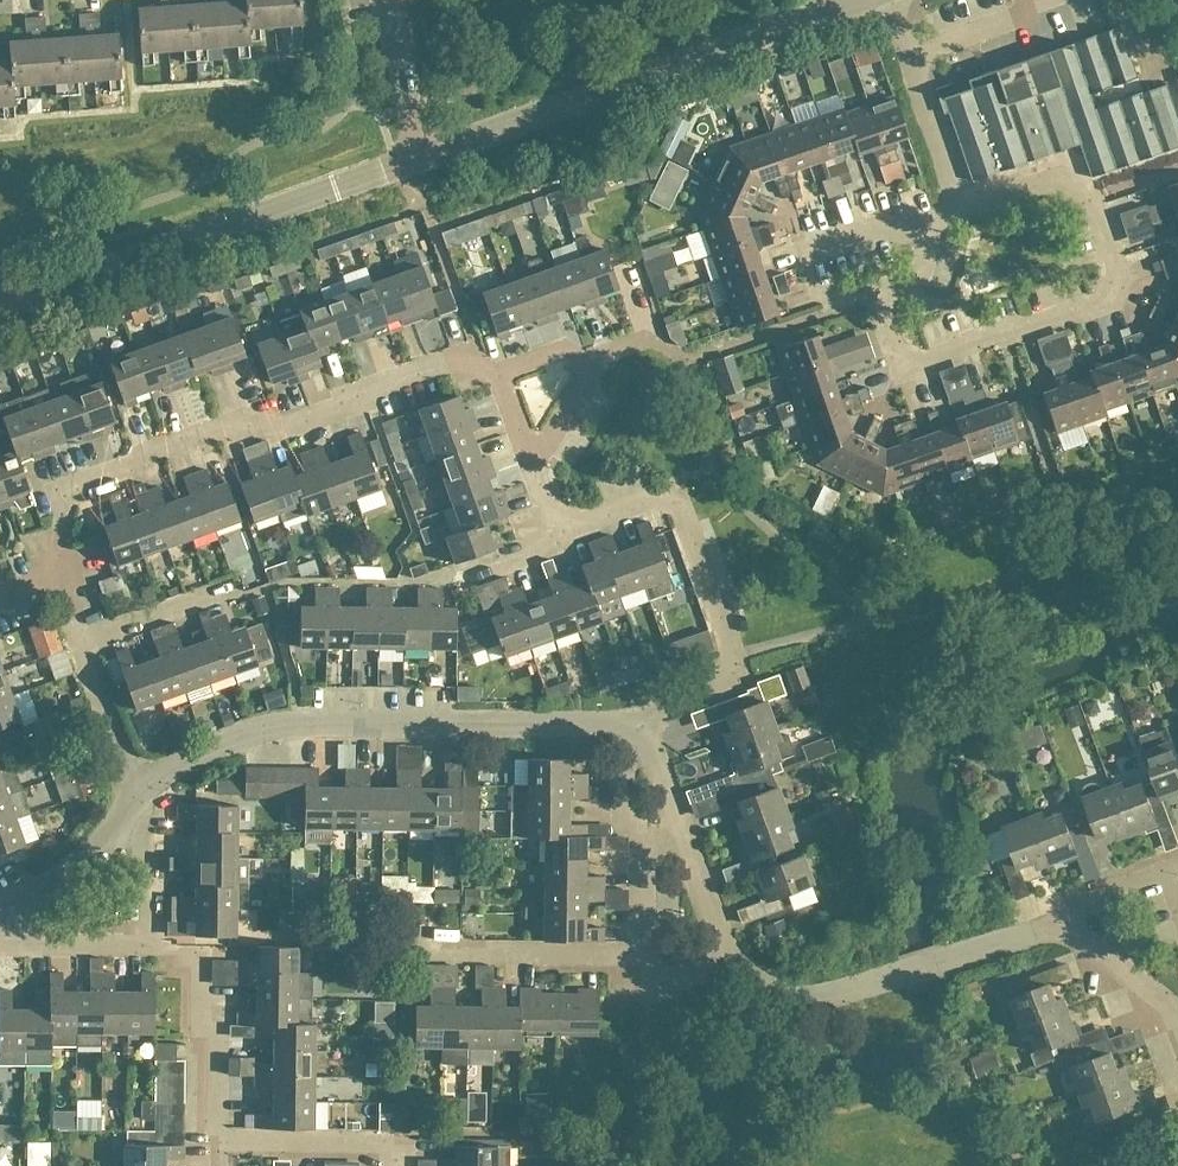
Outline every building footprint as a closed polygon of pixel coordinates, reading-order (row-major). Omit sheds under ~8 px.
[(302,26),(300,0),(245,0),(245,3),(136,11),(139,55),(142,55),(143,68),(153,68),(152,54),(182,52),(183,65),(206,63),(206,51),(236,48),(237,61),(248,60),(247,47),(249,47),(249,43),(260,42),(259,30),(289,28),(290,41),(301,40),(300,27),(302,26)] [(98,15),(78,17),(80,30),(99,28),(98,15)] [(44,19),(24,21),(25,34),(45,32),(44,19)] [(997,72),(1005,94),(1002,95),(1026,164),(1072,148),(1079,146),(1084,158),(1091,179),(1177,149),(1177,120),(1166,85),(1097,109),(1092,96),(1137,80),(1119,30),(1025,62),(997,72)] [(120,80),(117,35),(7,44),(8,62),(0,63),(0,108),(1,121),(13,120),(12,106),(14,106),(13,101),(25,100),(24,87),(54,85),(55,98),(79,96),(78,84),(107,82),(108,94),(120,93),(119,80),(120,80)] [(997,72),(970,81),(973,90),(944,100),(972,183),(1026,164),(1002,95),(1005,94),(997,72)] [(748,88),(714,97),(719,117),(754,108),(748,88)] [(894,99),(869,108),(884,148),(890,167),(900,163),(896,151),(897,146),(896,144),(908,139),(894,99)] [(884,148),(869,108),(846,116),(844,111),(843,111),(858,151),(857,151),(859,157),(871,153),(872,155),(875,158),(876,158),(880,170),(890,167),(884,148)] [(847,155),(857,151),(858,151),(843,111),(819,119),(833,160),(836,168),(845,164),(847,155)] [(675,119),(657,154),(672,161),(681,144),(690,126),(675,119)] [(819,119),(795,128),(809,168),(833,160),(819,119)] [(795,128),(770,137),(791,195),(801,191),(796,180),(797,180),(797,175),(797,173),(809,168),(795,128)] [(770,137),(746,145),(759,185),(759,186),(772,181),(773,184),(777,187),(781,199),(791,195),(770,137)] [(751,202),(754,197),(759,186),(759,185),(746,145),(745,146),(746,147),(732,152),(728,160),(726,159),(714,183),(751,202)] [(622,171),(626,187),(651,179),(647,164),(622,171)] [(836,168),(839,178),(849,175),(845,164),(836,168)] [(839,178),(836,168),(826,171),(830,182),(839,178)] [(830,182),(824,184),(830,201),(846,195),(839,178),(830,182)] [(776,209),(754,197),(751,202),(714,183),(701,206),(703,209),(699,216),(705,232),(703,233),(704,234),(742,220),(749,206),(772,217),(776,209)] [(1177,214),(1177,184),(1166,188),(1170,202),(1168,203),(1164,205),(1164,206),(1146,212),(1150,221),(1156,219),(1156,221),(1177,214)] [(555,194),(559,205),(573,200),(569,189),(555,194)] [(559,205),(555,194),(541,199),(545,210),(559,205)] [(507,211),(511,222),(525,217),(521,206),(507,211)] [(511,222),(507,211),(493,216),(496,227),(511,222)] [(1156,221),(1159,229),(1169,225),(1170,228),(1177,225),(1177,214),(1156,221)] [(456,229),(460,242),(487,233),(482,220),(456,229)] [(749,231),(747,232),(742,220),(704,234),(712,258),(751,245),(759,242),(771,237),(767,228),(755,232),(749,231)] [(393,224),(378,230),(382,239),(396,234),(393,224)] [(354,238),(358,248),(382,239),(378,230),(354,238)] [(759,242),(751,245),(712,258),(721,282),(760,268),(755,256),(758,255),(762,252),(774,247),(771,237),(759,242)] [(354,238),(329,247),(333,257),(358,248),(354,238)] [(1172,240),(1176,253),(1169,256),(1170,258),(1158,262),(1162,273),(1174,269),(1173,268),(1177,266),(1177,238),(1172,240)] [(580,260),(596,306),(606,302),(604,295),(619,290),(605,251),(592,256),(586,241),(574,245),(580,260)] [(329,247),(316,252),(320,262),(333,257),(329,247)] [(300,269),(296,259),(282,264),(286,274),(300,269)] [(532,278),(548,323),(558,320),(556,313),(570,308),(556,269),(544,273),(539,260),(527,265),(532,278)] [(556,269),(570,308),(583,303),(585,309),(596,306),(580,260),(556,269)] [(272,279),(286,274),(282,264),(268,269),(272,279)] [(396,277),(413,323),(423,319),(428,322),(439,318),(439,319),(440,318),(440,317),(432,296),(422,268),(396,277)] [(768,292),(760,268),(721,282),(730,306),(768,292)] [(340,277),(342,282),(364,341),(372,338),(374,342),(389,336),(385,326),(371,287),(364,269),(340,277)] [(1174,269),(1162,273),(1165,281),(1177,277),(1174,269)] [(192,291),(206,286),(203,277),(189,282),(192,291)] [(247,277),(233,282),(236,292),(251,287),(247,277)] [(402,326),(413,323),(396,277),(371,287),(385,326),(400,320),(402,326)] [(776,290),(788,286),(784,277),(772,281),(776,290)] [(537,327),(548,323),(532,278),(508,287),(522,326),(535,321),(537,327)] [(178,297),(192,291),(189,282),(175,287),(178,297)] [(354,344),(364,341),(342,282),(318,291),(323,304),(338,343),(352,338),(354,344)] [(788,286),(776,290),(779,300),(791,295),(788,286)] [(522,326),(508,287),(482,296),(499,341),(510,337),(508,331),(522,326)] [(448,290),(432,296),(440,317),(456,312),(448,290)] [(1172,297),(1161,291),(1156,300),(1167,306),(1172,297)] [(777,317),(768,292),(730,306),(738,331),(777,317)] [(158,304),(155,294),(141,299),(144,309),(158,304)] [(130,314),(144,309),(141,299),(126,304),(130,314)] [(326,348),(338,343),(323,304),(298,314),(300,319),(305,330),(315,357),(316,357),(317,358),(318,358),(328,354),(326,348)] [(1165,311),(1153,305),(1147,318),(1158,324),(1165,311)] [(95,327),(104,323),(114,328),(123,324),(116,307),(91,317),(95,327)] [(1170,331),(1177,334),(1177,313),(1170,331)] [(205,329),(221,373),(232,369),(230,364),(244,358),(230,319),(205,329)] [(277,328),(282,339),(298,384),(310,380),(308,374),(322,368),(318,358),(317,358),(316,357),(315,357),(305,330),(300,319),(277,328)] [(181,338),(195,377),(209,371),(211,377),(221,373),(205,329),(181,338)] [(1125,360),(1114,364),(1127,403),(1152,395),(1130,337),(1127,329),(1118,333),(1121,341),(1125,353),(1124,357),(1125,360)] [(59,351),(73,346),(79,349),(92,344),(87,330),(56,341),(59,351)] [(1170,331),(1162,347),(1164,349),(1176,385),(1177,384),(1177,334),(1170,331)] [(1130,337),(1152,395),(1176,387),(1176,385),(1164,349),(1162,347),(1149,352),(1148,349),(1144,345),(1143,345),(1139,334),(1130,337)] [(158,346),(173,391),(184,387),(182,381),(195,377),(181,338),(158,346)] [(785,377),(844,357),(840,347),(822,353),(816,338),(776,352),(785,377)] [(282,339),(257,348),(272,387),(286,382),(289,388),(298,384),(282,339)] [(59,351),(56,341),(33,349),(39,366),(48,362),(52,354),(59,351)] [(133,355),(147,394),(161,389),(163,394),(173,391),(158,346),(133,355)] [(1100,361),(1110,357),(1106,346),(1096,349),(1100,361)] [(12,368),(26,363),(22,353),(8,358),(12,368)] [(147,394),(133,355),(108,364),(124,408),(135,404),(134,399),(147,394)] [(847,366),(844,357),(785,377),(793,402),(834,388),(829,375),(834,373),(836,370),(847,366)] [(8,358),(0,361),(0,372),(12,368),(8,358)] [(1065,379),(1081,426),(1105,417),(1103,412),(1092,378),(1090,378),(1079,382),(1078,380),(1074,376),(1070,364),(1061,367),(1065,379)] [(1127,403),(1114,364),(1088,372),(1090,378),(1092,378),(1103,412),(1127,403)] [(1054,388),(1055,390),(1041,395),(1055,434),(1081,426),(1065,379),(1061,367),(1051,371),(1055,383),(1054,383),(1054,388)] [(74,394),(91,440),(102,436),(99,429),(114,424),(96,374),(85,378),(70,383),(74,394)] [(732,378),(718,382),(723,397),(736,393),(732,378)] [(63,398),(50,403),(64,442),(78,437),(81,443),(91,440),(74,394),(70,383),(59,387),(63,398)] [(802,426),(842,412),(849,410),(852,418),(864,414),(857,395),(845,399),(840,398),(838,399),(834,388),(793,402),(802,426)] [(46,391),(22,400),(43,457),(54,453),(52,446),(64,442),(50,403),(46,391)] [(974,396),(994,454),(1031,441),(1018,404),(1006,408),(1005,405),(992,410),(991,407),(988,403),(984,392),(974,396)] [(958,427),(972,467),(973,467),(971,462),(994,454),(974,396),(965,399),(969,410),(968,412),(970,417),(955,422),(957,427),(958,427)] [(426,437),(427,438),(472,421),(469,411),(463,413),(457,398),(417,413),(424,430),(417,433),(419,440),(426,437)] [(0,408),(0,416),(14,454),(15,453),(17,460),(18,459),(20,465),(43,457),(22,400),(0,408)] [(811,451),(851,437),(842,412),(802,426),(811,451)] [(934,435),(948,476),(972,467),(958,427),(957,427),(946,431),(945,428),(941,425),(938,415),(928,418),(934,435)] [(872,446),(881,427),(882,424),(873,420),(863,442),(868,444),(849,483),(873,494),(874,493),(883,497),(898,492),(898,493),(900,493),(885,452),(872,446)] [(393,421),(380,425),(389,450),(400,447),(395,432),(397,432),(393,421)] [(476,432),(472,421),(427,438),(436,462),(475,448),(470,434),(476,432)] [(903,425),(924,484),(948,476),(934,435),(921,440),(920,437),(916,433),(912,422),(903,425)] [(898,448),(885,452),(900,493),(924,484),(903,425),(893,428),(897,440),(897,445),(898,448)] [(341,462),(355,500),(380,491),(360,435),(347,440),(353,458),(341,462)] [(868,444),(863,442),(851,437),(811,451),(811,453),(813,452),(818,466),(825,469),(826,472),(849,483),(868,444)] [(265,445),(253,449),(278,515),(281,525),(306,516),(293,480),(294,479),(290,468),(275,473),(265,445)] [(400,447),(389,450),(394,465),(405,461),(400,447)] [(436,462),(444,486),(490,470),(486,459),(480,461),(475,448),(436,462)] [(253,524),(278,515),(253,449),(241,453),(252,481),(239,486),(253,524)] [(331,509),(355,500),(341,462),(329,467),(322,449),(311,453),(331,509)] [(14,504),(21,511),(34,506),(34,508),(36,508),(20,465),(18,459),(17,460),(15,453),(14,454),(0,459),(0,491),(6,507),(14,504)] [(305,475),(294,479),(293,480),(306,516),(307,518),(331,509),(311,453),(298,458),(305,475)] [(453,510),(492,495),(488,482),(494,480),(490,470),(444,486),(453,510)] [(194,477),(215,533),(239,524),(225,486),(213,490),(206,473),(194,477)] [(191,542),(215,533),(194,477),(183,482),(189,499),(177,503),(191,542)] [(406,499),(417,495),(412,481),(402,484),(406,499)] [(142,560),(167,551),(146,494),(143,486),(131,490),(140,515),(129,519),(129,520),(128,520),(142,560)] [(191,542),(177,503),(165,508),(158,490),(146,494),(167,551),(191,542)] [(142,560),(128,520),(129,520),(129,519),(119,493),(107,497),(112,512),(99,517),(103,528),(118,569),(142,560)] [(417,495),(406,499),(411,513),(422,509),(417,495)] [(462,534),(486,526),(486,527),(508,518),(504,507),(498,509),(492,495),(453,510),(461,532),(462,534)] [(675,594),(651,525),(637,530),(643,547),(631,552),(645,591),(649,604),(675,594)] [(462,534),(461,532),(444,539),(454,565),(500,548),(496,538),(491,540),(486,527),(486,526),(462,534)] [(424,547),(434,543),(429,528),(419,532),(424,547)] [(621,600),(645,591),(631,552),(619,556),(612,538),(600,543),(621,600)] [(582,569),(588,586),(589,586),(597,608),(621,600),(600,543),(589,547),(595,564),(582,569)] [(554,642),(579,633),(559,577),(557,577),(551,562),(540,566),(552,599),(541,603),(554,642)] [(359,577),(383,576),(382,564),(358,565),(359,577)] [(408,570),(412,581),(427,576),(423,565),(408,570)] [(589,586),(588,586),(576,590),(570,573),(559,577),(579,633),(603,625),(597,608),(589,586)] [(492,621),(463,631),(472,656),(501,646),(505,659),(531,650),(510,594),(505,580),(493,584),(498,598),(505,616),(492,621)] [(301,650),(327,650),(327,590),(314,590),(314,609),(301,610),(301,650)] [(327,590),(327,650),(353,651),(353,609),(340,609),(340,590),(327,590)] [(531,650),(554,642),(541,603),(528,608),(521,590),(510,594),(531,650)] [(365,609),(353,609),(353,651),(378,651),(378,591),(366,591),(366,599),(365,599),(365,609)] [(378,651),(404,651),(404,609),(393,609),(393,599),(391,599),(391,591),(378,591),(378,651)] [(404,651),(430,651),(430,591),(418,591),(418,609),(404,609),(404,651)] [(430,591),(430,651),(456,652),(456,610),(443,611),(443,591),(430,591)] [(195,647),(209,686),(234,678),(213,621),(211,613),(200,617),(205,632),(192,636),(196,647),(195,647)] [(245,630),(232,634),(226,617),(213,621),(234,678),(258,669),(258,667),(274,661),(262,627),(245,632),(245,630)] [(186,695),(209,686),(195,647),(183,651),(175,627),(163,631),(186,695)] [(147,664),(161,704),(186,695),(163,631),(151,635),(160,660),(147,664)] [(707,634),(694,638),(700,656),(713,651),(707,634)] [(136,712),(161,704),(147,664),(135,668),(129,652),(116,657),(136,712)] [(802,669),(787,675),(794,694),(809,689),(802,669)] [(0,676),(0,703),(12,699),(3,675),(0,676)] [(730,747),(775,731),(766,705),(786,698),(779,677),(756,685),(759,692),(717,707),(722,721),(727,719),(733,734),(726,737),(730,747)] [(0,703),(0,730),(20,722),(12,699),(0,703)] [(1139,740),(1162,801),(1177,795),(1177,755),(1169,729),(1139,740)] [(775,731),(730,747),(740,774),(734,776),(738,789),(772,777),(777,775),(773,763),(794,755),(787,736),(778,739),(775,731)] [(58,751),(67,774),(80,769),(72,746),(58,751)] [(444,791),(435,791),(434,832),(433,832),(433,844),(460,844),(461,747),(444,747),(444,773),(447,773),(447,782),(444,782),(444,791)] [(528,786),(587,787),(587,776),(569,776),(569,761),(527,761),(528,786)] [(261,769),(246,769),(245,800),(260,801),(261,769)] [(276,769),(261,769),(260,801),(275,801),(276,769)] [(290,770),(276,769),(275,801),(289,801),(290,770)] [(8,798),(21,794),(12,770),(0,774),(0,801),(8,798)] [(67,774),(51,780),(61,805),(87,795),(83,787),(77,770),(67,774)] [(305,770),(290,770),(289,801),(304,801),(304,771),(305,771),(305,770)] [(304,832),(331,832),(332,790),(319,790),(319,771),(305,771),(304,771),(304,801),(304,832)] [(357,832),(357,773),(345,773),(345,791),(332,790),(331,832),(357,832)] [(357,773),(357,832),(382,832),(383,791),(370,791),(371,773),(357,773)] [(408,832),(409,773),(396,773),(396,791),(383,791),(382,832),(408,832)] [(433,832),(434,832),(435,791),(421,791),(421,773),(420,773),(409,773),(408,832),(433,832)] [(742,834),(787,817),(772,777),(738,789),(696,805),(701,817),(738,804),(744,820),(738,822),(742,834)] [(1128,834),(1112,789),(1102,793),(1100,786),(1095,783),(1090,782),(1085,784),(1081,788),(1080,793),(1082,798),(1092,825),(1081,829),(1088,848),(1099,844),(1096,838),(1113,832),(1115,839),(1128,834)] [(1112,789),(1128,834),(1154,824),(1156,829),(1169,825),(1163,807),(1151,811),(1141,785),(1125,791),(1123,785),(1112,789)] [(587,800),(587,787),(528,786),(513,786),(513,813),(568,814),(568,801),(587,800)] [(0,801),(0,829),(17,822),(29,818),(21,794),(8,798),(0,801)] [(197,835),(239,835),(239,809),(179,809),(179,821),(197,822),(197,835)] [(513,813),(514,840),(544,840),(544,838),(585,838),(585,837),(586,837),(586,826),(568,827),(568,814),(513,813)] [(1031,819),(1048,863),(1074,854),(1076,859),(1089,854),(1087,848),(1088,848),(1081,829),(1069,834),(1062,814),(1045,821),(1042,815),(1031,819)] [(756,874),(768,870),(790,862),(785,850),(791,848),(785,831),(791,829),(787,817),(742,834),(752,862),(746,864),(751,876),(756,874)] [(1048,863),(1031,819),(1002,830),(1012,857),(1001,861),(1007,878),(1019,874),(1017,868),(1033,862),(1035,868),(1048,863)] [(0,829),(0,855),(26,845),(17,822),(0,829)] [(178,849),(178,860),(239,861),(239,835),(197,835),(197,849),(178,849)] [(544,838),(544,840),(544,864),(586,865),(586,852),(605,852),(605,837),(586,837),(585,837),(585,838),(544,838)] [(768,870),(756,874),(766,902),(761,904),(766,917),(783,911),(779,899),(812,886),(801,858),(790,862),(768,870)] [(197,873),(197,887),(248,887),(248,861),(239,861),(178,860),(178,861),(157,860),(157,873),(197,873)] [(544,890),(604,891),(604,879),(586,879),(586,865),(544,864),(544,890)] [(167,911),(238,911),(238,912),(248,912),(248,887),(197,887),(197,900),(167,900),(167,911)] [(302,913),(302,887),(292,887),(292,913),(302,913)] [(544,915),(586,916),(585,904),(604,904),(604,891),(544,890),(544,915)] [(238,940),(238,912),(238,911),(167,911),(167,924),(196,924),(196,940),(238,940)] [(586,916),(544,915),(544,942),(604,942),(604,931),(586,931),(586,916)] [(237,975),(297,976),(297,947),(255,947),(255,962),(237,962),(237,975)] [(76,995),(75,1036),(75,1049),(102,1049),(102,1036),(102,977),(104,977),(104,962),(92,962),(92,986),(86,992),(86,995),(76,995)] [(1005,988),(1009,999),(1019,1028),(1066,1011),(1061,999),(1055,1001),(1044,973),(1005,988)] [(237,975),(237,986),(255,986),(255,1001),(311,1002),(312,976),(297,976),(237,975)] [(52,992),(51,1035),(52,1036),(52,1049),(75,1049),(75,1036),(76,995),(65,995),(65,977),(50,977),(50,992),(52,992)] [(104,977),(102,977),(102,1036),(127,1036),(127,995),(116,995),(116,977),(104,977)] [(142,995),(127,995),(127,1036),(154,1036),(155,977),(142,977),(142,995)] [(394,1013),(394,1061),(416,1061),(415,1049),(441,1049),(443,989),(430,989),(429,1007),(415,1007),(415,1013),(394,1013)] [(441,1063),(466,1064),(467,1008),(453,1007),(454,990),(443,989),(441,1049),(441,1063)] [(467,1008),(466,1064),(492,1064),(492,1050),(494,990),(493,990),(480,989),(480,1008),(467,1008)] [(505,990),(494,990),(492,1050),(519,1051),(519,1036),(517,1036),(517,1009),(504,1008),(505,990)] [(518,990),(517,1009),(517,1036),(519,1036),(519,1035),(557,1036),(558,995),(540,995),(540,991),(518,990)] [(577,996),(558,995),(557,1036),(597,1037),(598,991),(577,991),(577,996)] [(52,992),(50,992),(39,992),(39,1012),(25,1012),(25,1069),(52,1069),(52,1054),(52,1049),(52,1036),(51,1035),(52,992)] [(0,1069),(25,1069),(25,1012),(14,1012),(14,994),(1,994),(0,1069)] [(237,1026),(255,1026),(297,1027),(297,1024),(311,1025),(311,1002),(255,1001),(255,1013),(237,1013),(237,1026)] [(1066,1011),(1019,1028),(1023,1040),(1031,1037),(1037,1053),(1031,1055),(1036,1068),(1086,1050),(1080,1035),(1075,1037),(1066,1011)] [(273,1052),(315,1053),(316,1025),(311,1025),(297,1024),(297,1027),(255,1026),(255,1038),(273,1039),(273,1052)] [(1081,1096),(1127,1079),(1122,1068),(1116,1070),(1111,1055),(1115,1053),(1110,1041),(1093,1047),(1098,1058),(1070,1068),(1081,1096)] [(154,1062),(176,1063),(176,1046),(155,1046),(154,1062)] [(254,1078),(315,1078),(315,1053),(273,1052),(273,1065),(255,1065),(254,1078)] [(154,1077),(184,1077),(184,1063),(176,1063),(154,1062),(154,1063),(154,1077)] [(75,1066),(76,1094),(101,1093),(99,1064),(75,1066)] [(154,1091),(184,1091),(184,1077),(154,1077),(154,1091)] [(272,1103),(315,1104),(315,1078),(254,1078),(254,1090),(273,1090),(272,1103)] [(1127,1079),(1081,1096),(1086,1108),(1091,1106),(1098,1123),(1119,1115),(1124,1128),(1147,1119),(1141,1105),(1137,1106),(1127,1079)] [(154,1105),(184,1105),(184,1091),(154,1091),(154,1105)] [(101,1112),(101,1097),(77,1096),(76,1111),(101,1112)] [(254,1117),(254,1130),(314,1131),(315,1104),(272,1103),(272,1117),(254,1117)] [(381,1104),(381,1132),(401,1132),(401,1104),(381,1104)] [(154,1119),(184,1119),(184,1105),(154,1105),(154,1119)] [(154,1133),(184,1133),(184,1119),(154,1119),(154,1133)] [(154,1148),(179,1147),(184,1148),(184,1133),(154,1133),(154,1147),(154,1148)] [(51,1164),(51,1138),(27,1137),(26,1164),(51,1164)] [(179,1147),(154,1148),(154,1147),(125,1147),(125,1165),(162,1165),(162,1160),(179,1160),(179,1147)] [(509,1148),(455,1148),(455,1165),(509,1165),(509,1148)]
